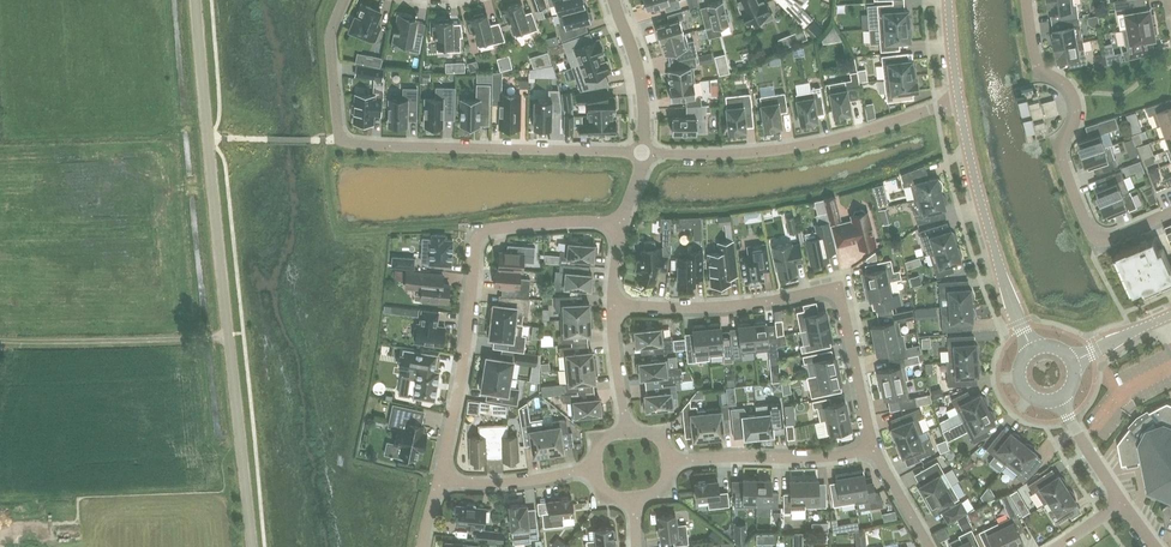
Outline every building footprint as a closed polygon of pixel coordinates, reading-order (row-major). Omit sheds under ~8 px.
[(547,6),(545,0),(532,0),(536,10),(547,6)] [(587,5),(585,5),(584,0),(548,0),(550,5),(555,4),(558,13),(587,5)] [(646,8),(664,3),(666,10),(681,6),(679,0),(644,0),(646,8)] [(708,38),(722,34),(719,25),(728,23),(728,20),(730,20),(728,13),(726,14),(723,0),(718,0),(707,3),(711,17),(703,19),(705,27),(708,37),(708,38)] [(764,17),(765,20),(773,16),(766,0),(757,0),(738,0),(741,7),(740,8),(747,24),(764,17)] [(786,9),(795,0),(800,5),(805,0),(777,0),(786,9)] [(795,0),(786,9),(799,22),(808,14),(800,5),(795,0)] [(1050,12),(1063,10),(1064,19),(1079,17),(1078,4),(1075,4),(1074,0),(1049,0),(1050,12)] [(1129,28),(1154,23),(1153,21),(1156,21),(1154,13),(1152,14),(1151,8),(1135,11),(1135,6),(1136,6),(1135,0),(1116,0),(1117,8),(1125,7),(1126,12),(1129,28)] [(375,9),(362,3),(357,17),(355,16),(350,29),(375,39),(380,26),(375,24),(381,11),(379,10),(378,12),(374,10),(375,9)] [(521,3),(501,9),(505,21),(508,19),(509,21),(510,20),(516,36),(538,29),(533,14),(526,16),(521,3)] [(877,4),(868,5),(868,12),(869,28),(879,27),(912,25),(911,15),(908,16),(908,10),(903,10),(893,11),(893,3),(877,4)] [(587,5),(558,13),(558,14),(561,23),(558,24),(562,40),(576,34),(574,25),(591,20),(591,18),(593,18),(591,11),(589,11),(587,5)] [(656,26),(660,40),(661,40),(684,33),(680,19),(685,18),(682,10),(667,14),(670,22),(656,26)] [(466,19),(469,30),(473,30),(473,31),(475,31),(479,47),(505,40),(500,25),(491,28),(487,14),(484,14),(483,12),(474,15),(474,17),(466,19)] [(396,31),(394,41),(411,43),(410,50),(419,52),(422,34),(414,33),(416,20),(404,18),(405,16),(399,15),(396,29),(393,28),(393,30),(396,31)] [(1053,30),(1056,45),(1078,41),(1083,40),(1079,17),(1064,19),(1066,28),(1053,30)] [(439,18),(439,21),(431,21),(432,33),(435,33),(435,34),(437,34),(437,51),(461,50),(460,34),(453,35),(452,20),(449,20),(449,18),(439,18)] [(817,37),(822,32),(812,21),(807,26),(817,37)] [(1154,23),(1129,28),(1123,29),(1126,44),(1128,44),(1129,50),(1124,51),(1126,59),(1145,54),(1143,46),(1142,47),(1141,41),(1156,39),(1155,33),(1158,33),(1156,25),(1154,25),(1154,23)] [(826,33),(822,38),(823,43),(842,39),(833,24),(829,30),(826,33)] [(879,27),(869,28),(870,42),(880,42),(880,43),(881,50),(896,49),(896,42),(910,41),(910,35),(912,35),(912,25),(879,27)] [(705,27),(697,30),(700,39),(708,37),(705,27)] [(782,48),(807,38),(803,29),(779,39),(782,48)] [(680,59),(696,56),(699,55),(694,39),(688,41),(685,32),(684,33),(661,40),(665,54),(678,50),(680,59)] [(573,66),(604,55),(602,51),(603,50),(603,49),(604,48),(601,39),(599,40),(599,39),(581,45),(578,37),(564,42),(573,66)] [(1083,40),(1078,41),(1056,45),(1058,61),(1071,58),(1073,67),(1088,64),(1083,40)] [(1113,43),(1105,45),(1110,63),(1117,61),(1124,60),(1122,53),(1116,55),(1113,43)] [(793,47),(794,55),(803,53),(801,46),(793,47)] [(533,66),(551,63),(548,51),(530,57),(533,66)] [(1097,58),(1098,64),(1107,62),(1106,52),(1100,53),(1097,58)] [(701,57),(702,64),(715,60),(713,53),(701,57)] [(881,55),(884,78),(917,74),(915,65),(913,65),(912,59),(897,61),(897,53),(881,55)] [(383,60),(358,55),(355,64),(381,69),(383,60)] [(596,86),(593,77),(611,70),(610,69),(612,69),(608,60),(607,60),(606,58),(605,59),(604,55),(573,66),(581,89),(596,86)] [(694,80),(694,81),(695,81),(694,66),(697,66),(696,56),(680,59),(681,67),(669,69),(670,83),(670,84),(694,80)] [(768,58),(769,64),(779,63),(778,56),(768,58)] [(510,57),(498,60),(501,73),(513,70),(510,57)] [(477,63),(468,65),(471,74),(480,71),(477,63)] [(465,64),(446,65),(446,74),(466,74),(465,64)] [(729,71),(727,64),(716,67),(718,74),(729,71)] [(552,65),(546,66),(546,75),(554,75),(552,65)] [(384,70),(357,66),(355,78),(375,81),(385,80),(384,70)] [(851,79),(848,79),(849,87),(860,85),(857,71),(850,72),(851,79)] [(492,103),(500,104),(500,127),(503,127),(503,130),(516,130),(516,127),(519,127),(520,94),(501,93),(503,74),(493,75),(492,103)] [(918,90),(917,74),(884,78),(887,101),(902,100),(901,92),(918,90)] [(420,85),(427,85),(427,82),(430,82),(430,75),(420,75),(420,85)] [(797,88),(811,85),(810,77),(795,80),(797,88)] [(716,99),(712,79),(698,82),(703,102),(716,99)] [(375,81),(373,95),(374,95),(374,98),(381,99),(382,99),(385,80),(375,81)] [(686,106),(702,105),(701,95),(696,95),(694,81),(694,80),(670,84),(670,83),(669,83),(671,99),(685,97),(686,106)] [(844,114),(851,112),(845,80),(828,83),(834,116),(844,114)] [(491,83),(477,83),(477,98),(462,98),(461,125),(481,126),(481,111),(490,111),(491,83)] [(814,103),(823,101),(820,86),(811,87),(812,90),(796,93),(801,123),(811,122),(810,121),(817,120),(814,103)] [(443,109),(452,109),(453,87),(436,87),(436,98),(425,98),(424,125),(442,126),(443,109)] [(588,102),(588,115),(614,114),(613,109),(615,109),(615,106),(617,106),(617,99),(614,99),(614,96),(607,96),(607,87),(587,90),(587,92),(578,93),(578,102),(588,102)] [(1016,97),(1021,115),(1042,110),(1037,92),(1034,93),(1032,87),(1021,90),(1022,96),(1016,97)] [(404,88),(403,99),(389,99),(389,124),(407,125),(407,109),(417,109),(417,88),(404,88)] [(548,128),(552,128),(552,111),(560,111),(560,105),(558,90),(549,90),(549,100),(534,99),(534,128),(537,128),(537,131),(548,131),(548,128)] [(787,107),(784,91),(759,95),(765,129),(774,127),(774,126),(781,125),(778,108),(787,107)] [(571,92),(562,94),(563,108),(573,107),(571,92)] [(1055,93),(1041,97),(1045,111),(1058,108),(1055,93)] [(373,115),(380,116),(381,99),(374,98),(374,95),(373,95),(355,94),(354,123),(362,123),(362,125),(370,126),(370,124),(372,124),(373,115)] [(750,95),(742,96),(742,99),(726,101),(729,131),(739,130),(745,129),(744,112),(752,111),(750,95)] [(1170,120),(1170,106),(1165,108),(1163,102),(1146,107),(1149,115),(1153,113),(1158,125),(1160,124),(1170,120)] [(706,104),(702,105),(686,106),(686,117),(672,117),(672,132),(687,132),(687,134),(693,134),(693,132),(697,132),(697,131),(706,131),(706,104)] [(1046,127),(1042,110),(1021,115),(1028,142),(1034,140),(1033,137),(1044,134),(1043,128),(1046,127)] [(614,118),(614,114),(588,115),(588,124),(579,124),(579,133),(606,132),(606,133),(614,133),(614,132),(616,132),(615,128),(618,128),(618,121),(615,121),(615,118),(614,118)] [(564,131),(574,131),(574,115),(564,115),(564,131)] [(1116,125),(1113,117),(1099,121),(1102,130),(1116,125)] [(1170,134),(1170,120),(1160,124),(1165,136),(1170,134)] [(1144,141),(1140,131),(1132,134),(1136,144),(1144,141)] [(1105,146),(1101,132),(1080,139),(1084,153),(1105,146)] [(1133,140),(1124,143),(1130,159),(1138,157),(1133,140)] [(1144,157),(1153,154),(1154,154),(1150,142),(1140,146),(1144,157)] [(1110,160),(1105,146),(1084,153),(1089,167),(1102,163),(1104,170),(1118,165),(1116,158),(1110,160)] [(1155,161),(1153,154),(1144,157),(1147,164),(1155,161)] [(1140,163),(1124,170),(1126,177),(1136,174),(1138,179),(1146,176),(1140,163)] [(1156,185),(1164,183),(1160,164),(1152,165),(1156,185)] [(937,176),(925,179),(923,172),(917,174),(915,168),(901,174),(904,185),(910,184),(914,199),(941,192),(941,190),(941,189),(942,187),(942,185),(942,182),(940,180),(939,178),(938,179),(937,176)] [(1130,191),(1121,170),(1107,177),(1109,183),(1097,188),(1103,202),(1130,191)] [(1152,187),(1145,190),(1151,203),(1158,200),(1152,187)] [(1136,206),(1130,191),(1103,202),(1108,216),(1128,207),(1129,209),(1136,206)] [(942,194),(941,192),(914,199),(908,200),(910,207),(914,210),(917,223),(935,219),(933,211),(945,208),(945,205),(946,202),(946,200),(946,198),(944,196),(943,194),(942,194)] [(839,220),(834,196),(824,198),(830,222),(839,220)] [(875,244),(867,211),(864,212),(864,210),(861,208),(855,209),(853,212),(854,214),(851,215),(852,220),(831,225),(836,246),(854,242),(853,241),(857,240),(859,248),(875,244)] [(760,211),(743,213),(745,222),(762,220),(760,211)] [(816,231),(805,233),(805,237),(806,240),(811,264),(829,260),(827,253),(834,252),(831,237),(828,222),(826,213),(819,214),(817,215),(819,224),(815,225),(816,231)] [(797,231),(794,215),(787,217),(790,233),(797,231)] [(679,227),(693,227),(694,240),(701,239),(700,217),(679,218),(679,227)] [(929,253),(934,251),(956,244),(955,242),(956,242),(957,240),(957,237),(956,235),(954,233),(953,231),(952,232),(951,229),(938,233),(936,225),(919,231),(926,254),(929,253)] [(432,234),(432,238),(431,238),(429,263),(451,264),(453,239),(445,239),(446,235),(432,234)] [(1130,284),(1133,291),(1134,290),(1135,291),(1144,287),(1146,292),(1170,281),(1170,264),(1163,247),(1160,249),(1154,237),(1115,254),(1128,285),(1130,284)] [(640,258),(640,259),(638,259),(636,267),(641,269),(638,277),(654,283),(654,281),(656,281),(658,275),(657,275),(658,270),(666,271),(668,256),(662,255),(662,248),(655,248),(655,240),(644,241),(645,249),(642,249),(642,258),(640,258)] [(559,263),(560,263),(575,264),(575,258),(593,260),(594,253),(597,253),(597,245),(595,245),(595,244),(583,243),(583,242),(575,241),(575,242),(566,241),(565,250),(560,250),(559,263)] [(729,282),(729,277),(736,276),(733,241),(723,242),(724,252),(709,253),(712,285),(729,282)] [(795,276),(797,273),(795,262),(803,261),(800,243),(791,245),(791,242),(773,246),(780,276),(787,275),(789,277),(795,276)] [(762,270),(770,269),(766,243),(748,245),(749,255),(742,256),(745,282),(764,279),(762,270)] [(957,247),(956,244),(934,251),(929,253),(936,277),(951,272),(948,264),(961,260),(960,257),(961,257),(961,255),(961,252),(961,250),(959,248),(957,247)] [(520,269),(520,270),(523,270),(523,261),(534,262),(535,246),(521,245),(521,253),(500,251),(499,254),(497,256),(497,259),(499,261),(498,267),(498,268),(520,269)] [(695,278),(702,278),(702,251),(687,251),(687,257),(678,257),(678,285),(695,285),(695,278)] [(876,252),(867,258),(867,260),(877,258),(876,252)] [(391,267),(415,268),(415,257),(392,255),(391,267)] [(900,270),(893,271),(891,259),(877,262),(878,269),(861,273),(864,286),(867,286),(891,281),(901,278),(900,270)] [(575,264),(560,263),(560,271),(563,271),(561,286),(571,287),(571,289),(579,289),(579,288),(591,289),(591,288),(593,288),(594,281),(591,281),(592,273),(574,272),(575,264)] [(515,296),(529,297),(530,278),(519,278),(520,270),(520,269),(498,268),(498,267),(496,267),(495,274),(493,276),(493,280),(495,282),(495,284),(516,286),(515,289),(515,296)] [(448,301),(449,284),(431,282),(432,274),(407,271),(406,286),(422,288),(421,299),(448,301)] [(948,296),(949,305),(972,304),(971,301),(972,301),(974,299),(974,297),(974,294),(973,292),(972,290),(971,290),(970,287),(957,288),(957,280),(938,282),(940,297),(948,296)] [(874,299),(876,308),(900,303),(898,293),(894,294),(891,281),(867,286),(864,286),(866,300),(874,299)] [(530,297),(529,297),(515,296),(511,295),(510,305),(493,303),(493,307),(491,307),(490,308),(489,314),(490,316),(492,316),(491,320),(522,324),(523,314),(528,314),(530,297)] [(561,310),(561,319),(593,318),(593,309),(590,309),(590,302),(571,303),(571,295),(555,296),(556,310),(561,310)] [(972,306),(972,304),(949,305),(950,315),(941,316),(942,331),(960,330),(960,321),(973,320),(973,317),(974,317),(975,315),(975,313),(975,310),(974,308),(973,306),(972,306)] [(401,313),(418,315),(419,309),(402,307),(401,313)] [(808,329),(829,324),(826,310),(806,315),(805,309),(797,311),(801,331),(808,329)] [(901,334),(899,321),(914,317),(912,309),(893,313),(895,321),(872,326),(875,340),(901,334)] [(413,337),(415,339),(414,342),(442,345),(444,327),(436,326),(438,312),(422,310),(420,324),(417,323),(416,326),(414,327),(413,337)] [(593,326),(593,318),(561,319),(562,334),(558,334),(559,342),(573,341),(573,334),(591,333),(591,326),(593,326)] [(782,319),(775,320),(777,335),(784,334),(782,319)] [(522,324),(491,320),(491,324),(489,324),(488,325),(487,331),(488,333),(490,333),(489,337),(506,339),(505,349),(518,351),(524,351),(526,335),(522,334),(523,324),(522,324)] [(752,324),(755,351),(768,350),(769,357),(779,356),(776,334),(768,335),(766,320),(754,322),(754,324),(752,324)] [(755,351),(752,324),(751,324),(751,322),(738,323),(740,338),(731,339),(733,358),(742,357),(742,352),(755,351)] [(710,353),(709,353),(709,356),(724,354),(724,362),(734,361),(733,358),(731,339),(723,339),(721,323),(708,324),(708,327),(707,328),(710,353)] [(693,325),(693,329),(695,344),(686,345),(688,362),(697,361),(696,354),(709,353),(710,353),(707,328),(706,328),(706,324),(693,325)] [(832,338),(829,324),(808,329),(801,331),(805,351),(819,348),(818,341),(832,338)] [(633,339),(635,339),(636,346),(654,344),(655,352),(674,350),(672,335),(665,336),(664,327),(654,328),(654,327),(646,327),(646,329),(634,330),(635,331),(632,331),(633,339)] [(904,357),(908,356),(903,333),(901,334),(875,340),(878,353),(890,351),(891,359),(903,356),(904,357)] [(949,361),(955,361),(955,360),(977,359),(977,356),(978,356),(979,354),(979,352),(979,349),(978,347),(977,345),(976,345),(976,342),(963,343),(962,335),(947,336),(949,361)] [(563,353),(565,369),(597,365),(596,357),(593,357),(593,350),(574,352),(574,345),(559,346),(560,354),(563,353)] [(402,376),(399,394),(414,396),(415,397),(415,396),(432,399),(434,400),(434,398),(438,372),(439,371),(437,370),(437,371),(436,371),(431,370),(434,354),(430,354),(428,353),(428,354),(415,352),(415,351),(414,351),(404,350),(403,356),(401,366),(411,368),(410,377),(402,376)] [(537,353),(524,351),(518,351),(516,361),(536,364),(537,353)] [(809,376),(839,370),(836,356),(822,359),(820,352),(802,355),(804,363),(806,362),(809,376)] [(485,365),(484,372),(510,376),(512,360),(487,356),(486,357),(484,357),(483,365),(485,365)] [(779,356),(769,357),(770,366),(780,365),(779,356)] [(879,370),(882,384),(903,380),(902,379),(901,374),(907,372),(904,357),(903,356),(891,359),(889,359),(891,368),(879,370)] [(675,367),(669,368),(668,359),(658,360),(658,359),(651,359),(651,361),(639,362),(639,363),(636,363),(637,371),(640,370),(641,378),(644,377),(645,384),(676,381),(681,381),(682,381),(681,369),(676,369),(675,367)] [(977,361),(977,359),(955,360),(955,361),(949,361),(946,362),(948,386),(966,384),(965,376),(978,375),(978,372),(979,372),(980,370),(981,367),(980,365),(980,363),(978,361),(977,361)] [(791,362),(779,364),(782,377),(793,375),(791,362)] [(598,373),(597,365),(565,369),(567,383),(563,384),(564,391),(578,390),(578,383),(596,381),(595,374),(598,373)] [(829,393),(827,386),(842,383),(839,370),(809,376),(807,376),(811,397),(829,393)] [(519,389),(508,387),(510,376),(484,372),(483,379),(480,379),(479,387),(482,387),(481,389),(498,392),(496,400),(516,403),(519,389)] [(693,378),(685,379),(686,388),(694,387),(693,378)] [(905,379),(902,379),(903,380),(882,384),(885,398),(897,396),(899,408),(917,405),(915,397),(909,398),(905,379)] [(646,408),(646,409),(658,408),(658,409),(666,409),(665,408),(675,407),(674,397),(678,396),(677,389),(676,383),(662,385),(663,392),(644,394),(645,401),(643,401),(643,409),(646,408)] [(690,398),(690,399),(704,397),(704,389),(697,390),(690,398)] [(951,398),(962,420),(987,408),(986,405),(987,405),(987,403),(987,400),(986,398),(984,396),(982,395),(981,396),(980,393),(968,399),(965,391),(951,398)] [(582,399),(581,392),(562,394),(563,401),(571,400),(572,416),(581,415),(581,417),(590,416),(590,414),(601,413),(601,412),(604,412),(603,404),(600,404),(600,397),(582,399)] [(814,408),(817,407),(820,421),(825,420),(848,415),(845,401),(831,404),(830,397),(812,401),(814,408)] [(701,441),(709,440),(706,409),(697,410),(697,405),(691,406),(690,398),(682,407),(684,423),(691,422),(693,439),(701,439),(701,441)] [(492,414),(492,402),(480,400),(478,411),(492,414)] [(530,424),(527,401),(526,402),(518,407),(521,425),(530,424)] [(506,405),(492,402),(492,414),(506,416),(506,405)] [(765,413),(757,414),(759,436),(763,435),(763,438),(774,437),(773,426),(775,423),(783,422),(781,402),(768,404),(765,413)] [(1168,402),(1150,410),(1151,412),(1132,429),(1130,427),(1118,443),(1122,464),(1143,461),(1149,490),(1170,498),(1168,503),(1162,507),(1166,526),(1170,528),(1170,403),(1168,402)] [(721,407),(706,409),(709,440),(717,440),(717,437),(724,436),(722,418),(729,417),(728,403),(721,404),(721,407)] [(401,445),(399,456),(408,458),(409,456),(417,458),(419,449),(423,450),(427,433),(422,432),(424,425),(411,423),(414,409),(393,404),(388,427),(397,429),(394,444),(401,445)] [(946,405),(939,408),(945,422),(952,419),(946,405)] [(755,436),(759,436),(757,414),(748,415),(744,406),(731,408),(733,427),(741,426),(744,429),(745,440),(755,439),(755,436)] [(896,439),(897,441),(918,433),(918,434),(924,432),(918,417),(923,415),(920,407),(901,415),(903,422),(891,427),(892,430),(890,431),(893,440),(896,439)] [(983,428),(995,422),(994,420),(994,419),(995,417),(994,414),(993,412),(991,411),(989,409),(989,410),(987,408),(962,420),(967,430),(973,442),(987,436),(983,428)] [(848,415),(825,420),(827,434),(851,429),(848,415)] [(553,423),(544,424),(549,456),(557,454),(557,452),(564,451),(561,433),(568,432),(566,420),(564,418),(553,419),(553,423)] [(954,425),(942,431),(947,440),(967,430),(962,420),(954,425)] [(507,424),(493,425),(494,446),(502,445),(503,460),(518,460),(517,435),(508,436),(507,424)] [(541,457),(549,456),(544,424),(529,426),(533,455),(541,454),(541,457)] [(793,424),(786,425),(787,439),(795,438),(793,424)] [(494,446),(493,425),(479,425),(479,437),(470,437),(471,462),(486,461),(485,446),(494,446)] [(986,449),(1005,464),(1023,442),(1021,440),(1022,440),(1021,437),(1019,435),(1018,434),(1015,433),(1013,433),(1012,433),(1010,432),(1002,442),(996,437),(986,449)] [(921,441),(918,434),(918,433),(897,441),(898,444),(895,445),(899,455),(902,454),(903,456),(915,451),(918,458),(934,452),(929,438),(921,441)] [(946,440),(937,443),(941,451),(949,448),(946,440)] [(1028,462),(1036,452),(1034,450),(1034,449),(1033,447),(1032,445),(1030,444),(1028,443),(1025,442),(1025,443),(1023,442),(1005,464),(1018,474),(1016,476),(1023,481),(1025,480),(1036,469),(1028,462)] [(850,472),(855,502),(868,500),(870,508),(883,506),(882,499),(877,491),(874,491),(873,481),(866,482),(863,469),(850,472)] [(926,497),(927,499),(951,485),(944,471),(919,485),(920,488),(918,489),(923,498),(926,497)] [(855,502),(850,472),(836,474),(838,490),(831,491),(834,506),(855,502)] [(1044,504),(1049,501),(1048,500),(1067,488),(1066,486),(1067,485),(1067,483),(1066,481),(1065,479),(1063,477),(1061,476),(1060,477),(1058,474),(1047,481),(1043,474),(1027,484),(1032,492),(1035,490),(1044,504)] [(757,506),(757,503),(758,479),(743,479),(743,491),(735,491),(735,506),(756,506),(757,506)] [(758,479),(757,503),(757,506),(756,506),(756,507),(771,507),(778,507),(778,492),(771,492),(772,480),(758,479)] [(818,479),(804,480),(805,501),(812,501),(812,507),(826,506),(826,492),(819,492),(818,479)] [(719,492),(717,480),(695,482),(697,499),(707,497),(708,508),(729,506),(727,491),(719,492)] [(806,509),(805,501),(804,480),(790,480),(790,493),(783,493),(784,512),(791,512),(791,510),(806,509)] [(959,497),(951,485),(927,499),(928,501),(925,502),(931,511),(933,510),(934,512),(959,498),(959,497)] [(1065,509),(1076,502),(1075,499),(1075,496),(1075,494),(1073,492),(1071,490),(1069,489),(1068,490),(1067,488),(1048,500),(1049,501),(1053,508),(1049,511),(1057,523),(1069,515),(1065,509)] [(1010,516),(1011,516),(1017,513),(1019,512),(1008,494),(1001,496),(1010,516)] [(542,512),(543,527),(564,525),(563,514),(573,513),(572,497),(570,497),(570,496),(560,497),(560,498),(549,499),(550,511),(542,512)] [(1021,496),(1014,501),(1023,515),(1030,511),(1021,496)] [(954,519),(967,511),(961,501),(948,509),(954,519)] [(519,504),(509,505),(512,534),(513,543),(530,541),(530,538),(538,537),(536,520),(528,521),(527,511),(526,504),(519,504)] [(475,526),(478,526),(478,528),(477,528),(476,538),(503,541),(504,531),(483,529),(483,527),(484,527),(486,508),(456,505),(455,514),(458,514),(457,524),(465,525),(465,526),(475,528),(475,526)] [(658,515),(661,538),(673,536),(674,545),(689,543),(686,523),(676,524),(675,513),(658,515)] [(1010,546),(1014,546),(1023,542),(1017,529),(1023,526),(1017,513),(998,522),(1010,546)] [(979,532),(985,545),(991,542),(994,546),(1010,546),(998,522),(979,532)] [(844,531),(843,523),(832,525),(833,531),(844,531)] [(586,540),(587,546),(614,546),(613,538),(614,538),(613,528),(612,528),(612,526),(595,528),(596,539),(586,540)] [(979,544),(972,529),(958,535),(962,543),(953,546),(974,546),(979,544)] [(867,546),(880,544),(879,530),(865,531),(867,546)] [(746,531),(735,532),(736,541),(746,541),(746,531)] [(550,544),(555,546),(562,546),(566,542),(557,535),(550,544)]
